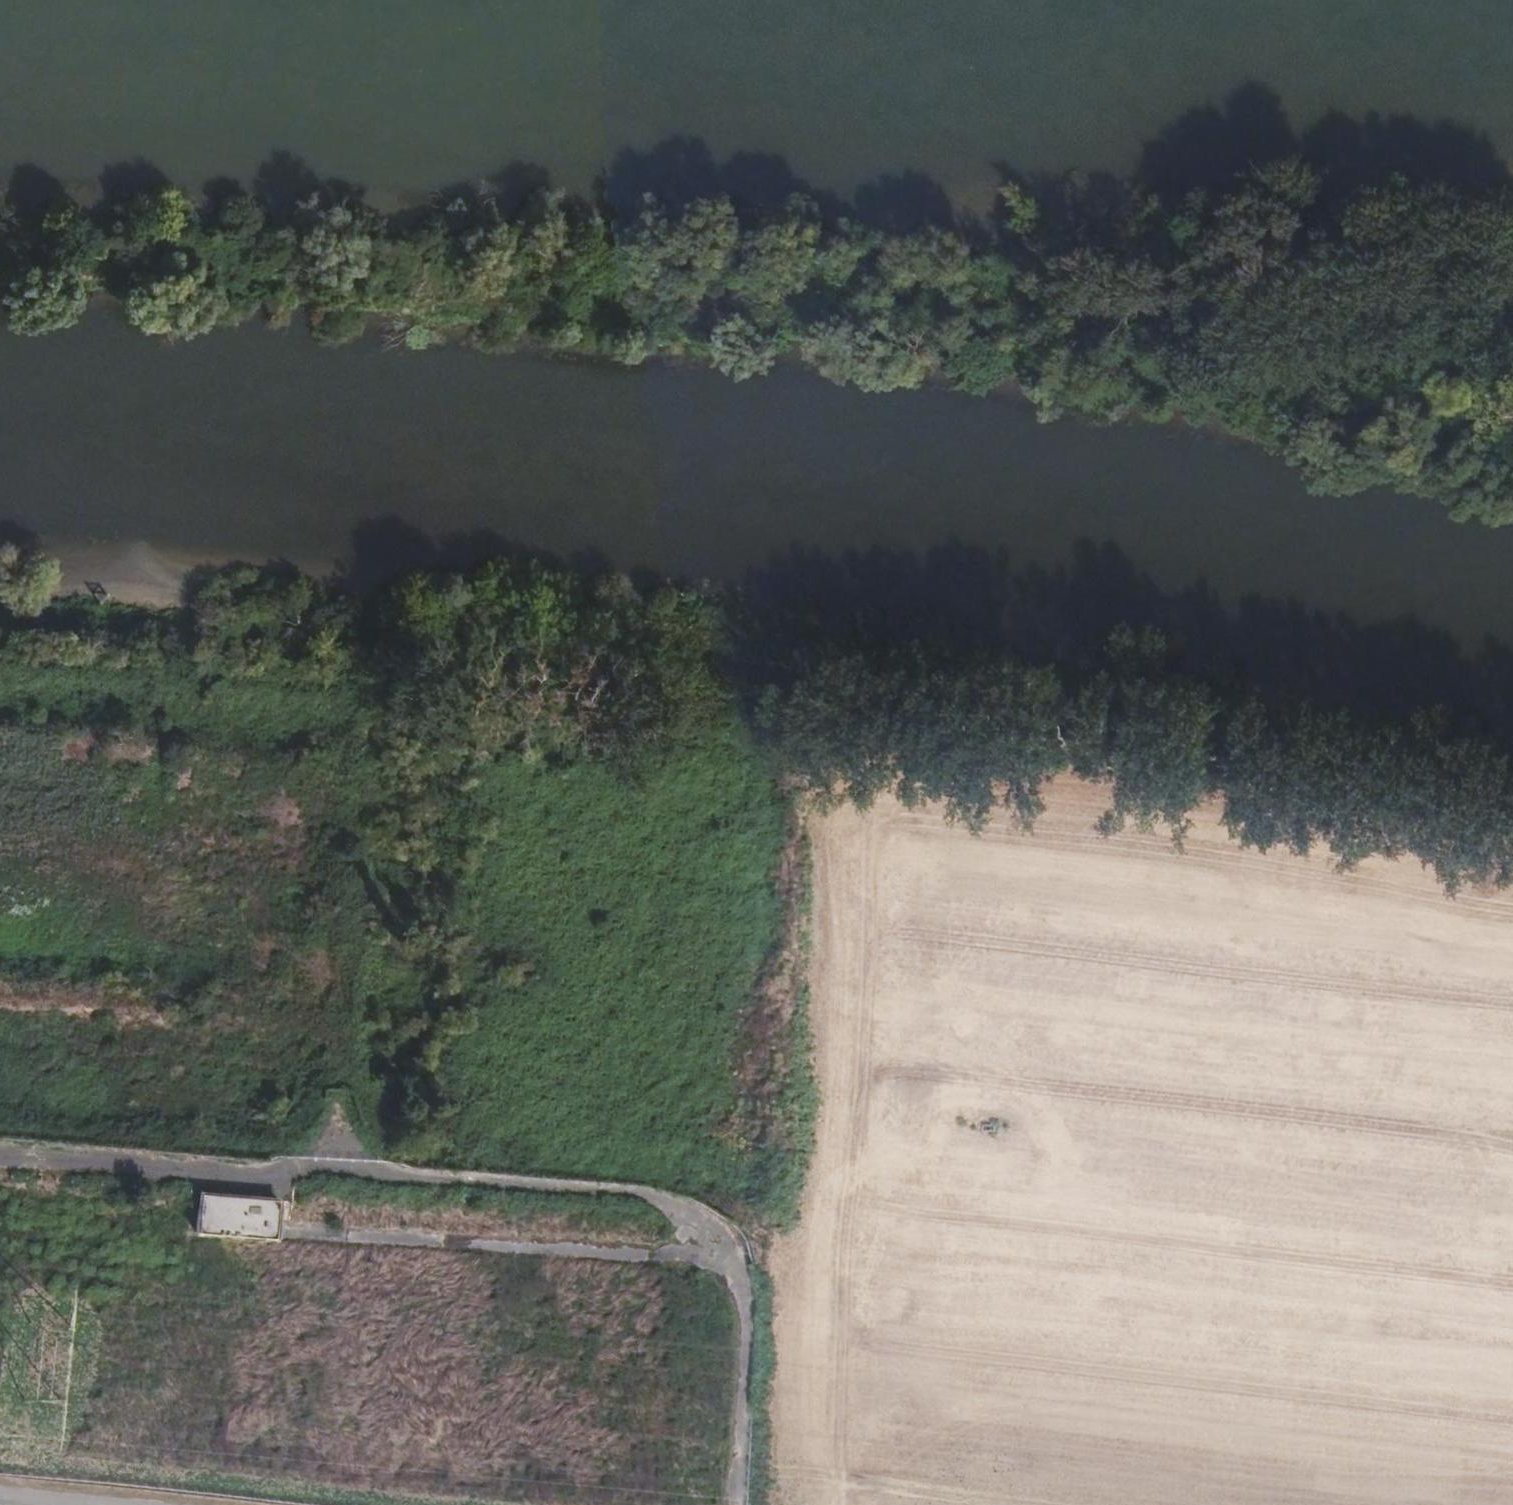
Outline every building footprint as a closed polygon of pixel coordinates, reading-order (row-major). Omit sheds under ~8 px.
[(197,1235),(273,1238),(274,1199),(199,1196),(197,1235)]
